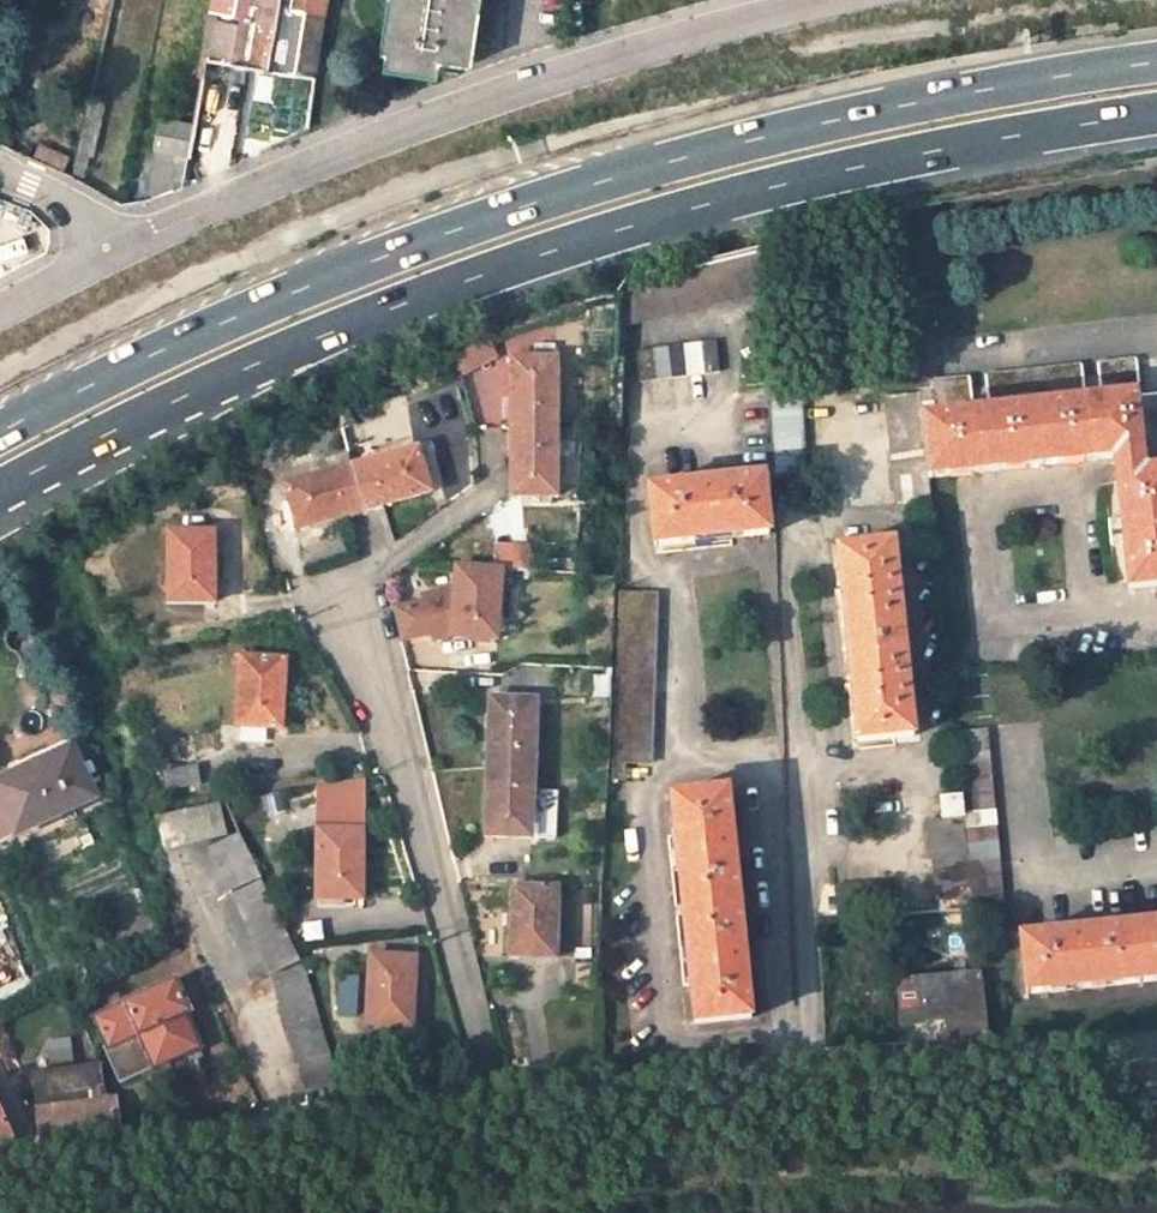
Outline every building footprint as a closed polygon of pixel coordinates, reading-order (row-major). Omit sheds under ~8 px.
[(204,59),(314,78),(326,0),(215,0),(204,59)] [(378,52),(385,53),(383,68),(434,75),(437,59),(470,63),(479,0),(386,0),(378,52)] [(186,154),(191,128),(192,123),(159,116),(152,148),(186,154)] [(459,352),(461,369),(496,358),(491,338),(459,352)] [(630,349),(632,379),(711,371),(709,341),(630,349)] [(513,364),(511,432),(556,433),(558,366),(554,366),(554,350),(536,350),(535,365),(513,364)] [(986,467),(1091,457),(1114,455),(1123,521),(1109,523),(1110,536),(1111,549),(1125,548),(1130,591),(1156,589),(1156,390),(1140,392),(1136,360),(1098,364),(1100,396),(1086,397),(1083,366),(985,375),(988,408),(973,408),(969,378),(930,381),(930,389),(921,390),(930,473),(986,467)] [(766,366),(770,474),(806,473),(800,365),(766,366)] [(933,498),(930,473),(921,390),(921,387),(887,391),(898,501),(933,498)] [(354,425),(348,406),(338,410),(343,428),(354,425)] [(556,433),(511,432),(509,500),(555,502),(556,433)] [(420,451),(353,468),(364,513),(432,496),(420,451)] [(328,458),(331,473),(353,468),(349,453),(328,458)] [(299,529),(364,513),(353,468),(331,473),(288,484),(299,529)] [(712,473),(704,474),(696,475),(697,484),(648,488),(654,545),(767,532),(760,477),(713,481),(712,473)] [(172,593),(216,601),(227,534),(183,527),(172,593)] [(498,545),(499,561),(525,560),(524,543),(498,545)] [(893,545),(837,550),(859,743),(913,737),(893,545)] [(502,571),(456,568),(452,636),(498,639),(502,571)] [(649,765),(654,594),(617,592),(612,779),(624,780),(625,764),(649,765)] [(232,722),(275,728),(285,659),(241,653),(232,722)] [(491,698),(487,767),(533,770),(536,700),(491,698)] [(961,766),(964,797),(976,910),(1008,907),(992,764),(988,730),(957,733),(961,766)] [(18,832),(96,796),(77,757),(45,771),(40,763),(0,782),(0,795),(18,832)] [(184,769),(186,785),(215,781),(213,765),(184,769)] [(532,792),(533,770),(487,767),(483,837),(554,840),(556,793),(532,792)] [(365,900),(365,779),(318,787),(319,899),(365,900)] [(751,967),(750,958),(750,951),(742,951),(733,857),(741,856),(741,849),(739,839),(731,840),(725,790),(670,796),(692,1022),(749,1017),(744,968),(751,967)] [(941,913),(976,910),(964,797),(945,800),(946,820),(931,822),(941,913)] [(158,816),(164,846),(225,833),(218,803),(158,816)] [(212,845),(232,888),(259,875),(240,833),(212,845)] [(261,880),(234,892),(272,974),(298,961),(261,880)] [(511,958),(555,960),(558,893),(515,890),(511,958)] [(324,921),(302,924),(305,942),(326,939),(324,921)] [(1021,939),(1027,996),(1156,982),(1156,924),(1021,939)] [(374,956),(370,1025),(414,1029),(418,959),(374,956)] [(273,976),(303,1094),(334,1087),(303,967),(273,976)] [(360,977),(342,976),(339,1016),(358,1018),(360,977)] [(990,1040),(984,978),(898,985),(902,1024),(947,1021),(949,1042),(990,1040)] [(92,1019),(105,1049),(99,1051),(115,1086),(151,1069),(184,1054),(168,1020),(180,1014),(185,1012),(172,983),(92,1019)] [(196,1049),(180,1014),(168,1020),(184,1054),(196,1049)] [(72,1041),(52,1043),(54,1066),(74,1064),(72,1041)] [(38,1143),(74,1137),(115,1131),(110,1101),(103,1102),(97,1066),(29,1076),(38,1143)] [(15,1146),(0,1113),(0,1148),(15,1146)]
